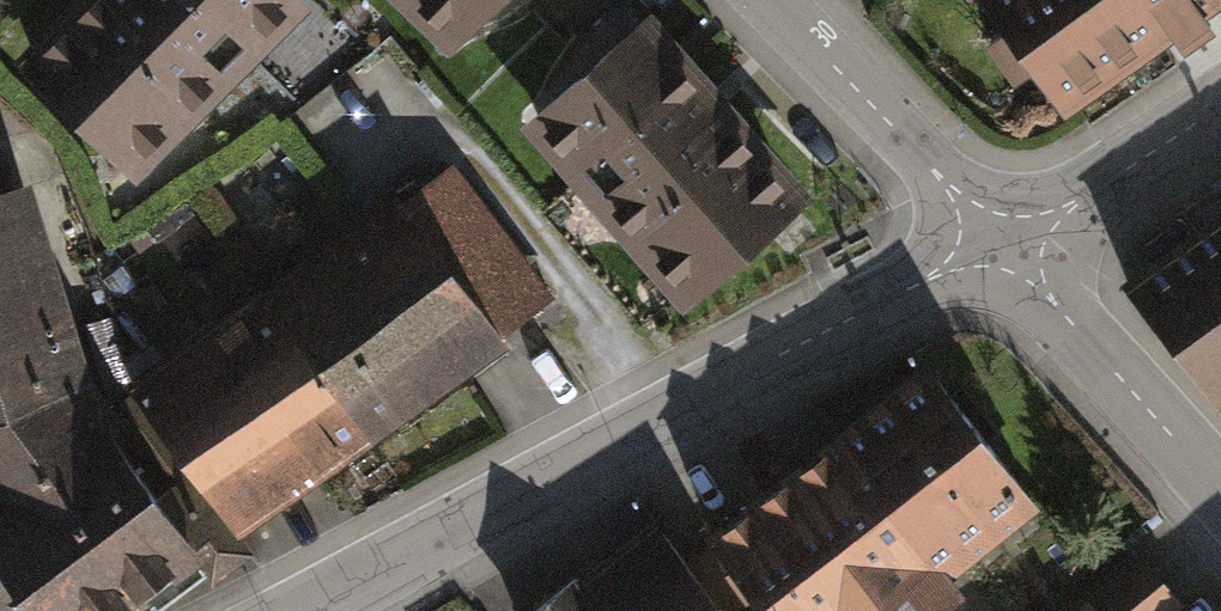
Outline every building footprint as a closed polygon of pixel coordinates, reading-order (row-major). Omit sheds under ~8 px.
[(37,60),(133,158),(294,0),(99,0),(37,60)] [(449,27),(476,0),(421,0),(449,27)] [(1062,106),(1212,0),(987,0),(1062,106)] [(795,197),(641,22),(534,116),(689,290),(795,197)] [(449,169),(271,296),(368,429),(544,302),(449,169)] [(0,191),(0,547),(50,610),(149,610),(201,572),(210,584),(248,553),(132,394),(111,408),(169,484),(156,494),(74,383),(13,187),(0,191)] [(1131,286),(1219,408),(1220,407),(1220,221),(1131,286)] [(368,429),(271,296),(141,390),(237,523),(368,429)] [(711,531),(718,542),(687,564),(724,610),(873,610),(882,604),(887,610),(932,610),(954,593),(934,564),(1026,492),(932,365),(711,531)] [(537,610),(724,610),(687,564),(666,537),(589,597),(576,581),(537,610)] [(1182,603),(1142,554),(1070,610),(1172,610),(1182,603)]
